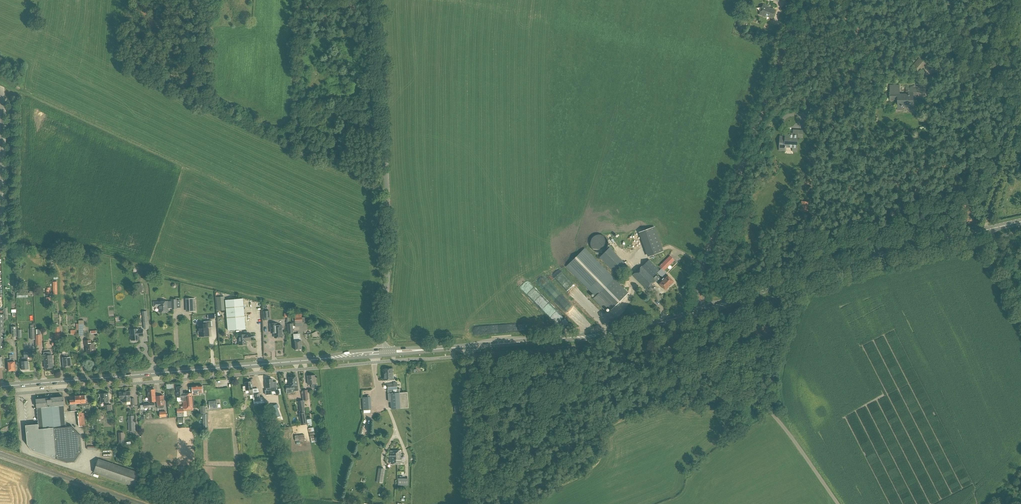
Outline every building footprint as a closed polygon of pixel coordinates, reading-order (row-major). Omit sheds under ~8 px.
[(773,19),(776,10),(769,8),(769,7),(763,4),(759,15),(765,17),(766,16),(773,19)] [(900,94),(900,85),(890,85),(890,100),(898,100),(898,110),(903,110),(903,106),(909,106),(909,105),(912,105),(912,109),(914,109),(914,96),(917,96),(917,88),(909,88),(909,94),(900,94)] [(802,137),(803,131),(794,130),(794,134),(786,133),(786,136),(781,136),(780,150),(785,151),(786,147),(797,148),(798,137),(802,137)] [(808,212),(809,202),(802,201),(801,211),(808,212)] [(647,257),(663,251),(654,227),(639,232),(647,257)] [(599,253),(601,252),(602,252),(603,252),(604,251),(605,250),(606,249),(607,248),(607,247),(608,246),(608,244),(608,243),(608,242),(608,240),(607,239),(606,238),(605,237),(604,236),(603,236),(602,235),(601,235),(599,234),(598,235),(597,235),(596,235),(594,236),(593,237),(592,237),(592,238),(591,240),(590,241),(590,242),(590,244),(590,245),(590,246),(591,247),(591,249),(592,250),(593,250),(594,251),(595,252),(597,252),(598,253),(599,253)] [(628,293),(585,248),(566,267),(595,297),(593,299),(604,310),(608,306),(611,309),(628,293)] [(617,275),(626,266),(609,248),(599,258),(617,275)] [(664,271),(674,260),(670,256),(659,266),(664,271)] [(664,283),(661,280),(661,281),(660,280),(661,279),(658,276),(657,277),(656,276),(654,278),(652,277),(659,270),(649,259),(642,266),(641,266),(632,275),(646,290),(656,280),(665,290),(666,289),(667,289),(668,288),(668,287),(669,286),(665,282),(664,283)] [(665,282),(669,286),(671,285),(672,285),(673,284),(673,283),(674,282),(663,271),(660,274),(664,278),(661,280),(664,283),(665,282)] [(564,273),(556,279),(564,287),(571,281),(564,273)] [(571,292),(576,285),(572,281),(566,288),(571,292)] [(561,303),(564,299),(554,289),(551,292),(561,303)] [(186,312),(195,311),(195,298),(185,299),(186,312)] [(177,309),(177,299),(171,300),(171,302),(168,302),(168,301),(158,302),(153,302),(154,307),(159,307),(159,312),(168,312),(168,308),(172,308),(172,309),(177,309)] [(229,330),(246,329),(243,299),(226,300),(229,330)] [(199,336),(209,335),(208,328),(212,328),(211,321),(204,322),(204,325),(199,326),(199,331),(198,332),(198,334),(199,335),(199,336)] [(277,326),(277,323),(270,324),(271,333),(274,333),(274,335),(275,335),(275,339),(283,338),(282,325),(277,326)] [(139,330),(139,329),(131,330),(132,340),(140,340),(139,337),(144,336),(143,329),(139,330)] [(251,340),(251,334),(246,335),(246,334),(239,335),(239,345),(246,344),(246,341),(251,340)] [(300,338),(300,334),(294,334),(294,342),(295,350),(296,351),(298,351),(298,350),(302,349),(301,341),(301,338),(300,338)] [(92,342),(91,340),(85,341),(85,346),(86,345),(87,353),(96,352),(96,347),(94,347),(94,342),(92,342)] [(68,358),(67,354),(70,354),(69,349),(62,350),(62,354),(64,354),(64,358),(63,358),(64,367),(71,366),(70,357),(68,358)] [(28,361),(27,357),(33,356),(33,351),(28,351),(29,352),(24,352),(24,357),(25,357),(25,361),(21,361),(22,369),(23,370),(25,370),(25,369),(28,369),(28,361)] [(44,356),(45,368),(53,368),(52,355),(51,352),(44,352),(44,356)] [(388,369),(387,368),(384,368),(384,370),(383,370),(383,373),(388,373),(388,374),(388,375),(389,375),(389,376),(390,376),(390,380),(393,380),(393,369),(388,369)] [(316,384),(316,375),(307,376),(308,384),(311,384),(311,388),(317,388),(317,384),(316,384)] [(297,385),(297,377),(289,377),(290,386),(286,386),(286,393),(294,393),(294,391),(299,391),(298,385),(297,385)] [(272,379),(266,379),(267,383),(266,383),(266,391),(271,390),(271,391),(277,391),(277,382),(272,382),(272,379)] [(246,386),(243,386),(243,391),(248,390),(249,395),(253,395),(254,404),(261,403),(265,403),(263,397),(260,397),(260,392),(253,393),(252,382),(245,382),(246,386)] [(397,389),(397,382),(393,383),(393,384),(387,384),(387,390),(388,390),(388,402),(390,402),(391,409),(400,409),(400,408),(408,408),(407,392),(399,393),(399,389),(397,389)] [(193,393),(193,395),(198,395),(198,393),(202,392),(202,385),(192,386),(193,393)] [(187,405),(186,393),(183,394),(182,387),(177,387),(177,391),(175,391),(176,395),(177,394),(177,402),(183,401),(183,405),(187,405)] [(130,398),(130,392),(119,392),(120,399),(123,399),(123,402),(130,402),(131,406),(135,406),(134,398),(130,398)] [(109,402),(109,396),(109,393),(108,393),(100,394),(99,394),(99,397),(100,397),(101,402),(106,402),(106,403),(109,402)] [(194,408),(193,395),(193,393),(186,393),(187,405),(183,405),(183,409),(177,409),(178,417),(184,416),(187,416),(187,411),(193,411),(193,408),(194,408)] [(73,400),(70,400),(71,411),(77,410),(76,404),(80,403),(80,406),(82,406),(82,408),(90,408),(89,405),(88,405),(87,402),(86,403),(86,399),(87,399),(87,395),(73,396),(73,400)] [(48,399),(36,400),(37,408),(38,424),(26,425),(27,444),(33,451),(52,457),(56,457),(57,460),(67,464),(75,463),(82,453),(81,435),(72,425),(66,426),(64,411),(65,411),(64,406),(63,397),(51,398),(52,401),(48,401),(48,399)] [(363,410),(372,410),(371,397),(362,397),(363,410)] [(274,405),(270,407),(274,418),(281,416),(278,408),(275,409),(274,405)] [(305,412),(299,413),(301,425),(307,424),(305,412)] [(401,458),(401,451),(391,451),(391,456),(390,456),(390,465),(402,464),(402,458),(401,458)] [(134,487),(139,473),(98,459),(93,473),(134,487)] [(383,483),(385,469),(378,468),(376,482),(383,483)]
